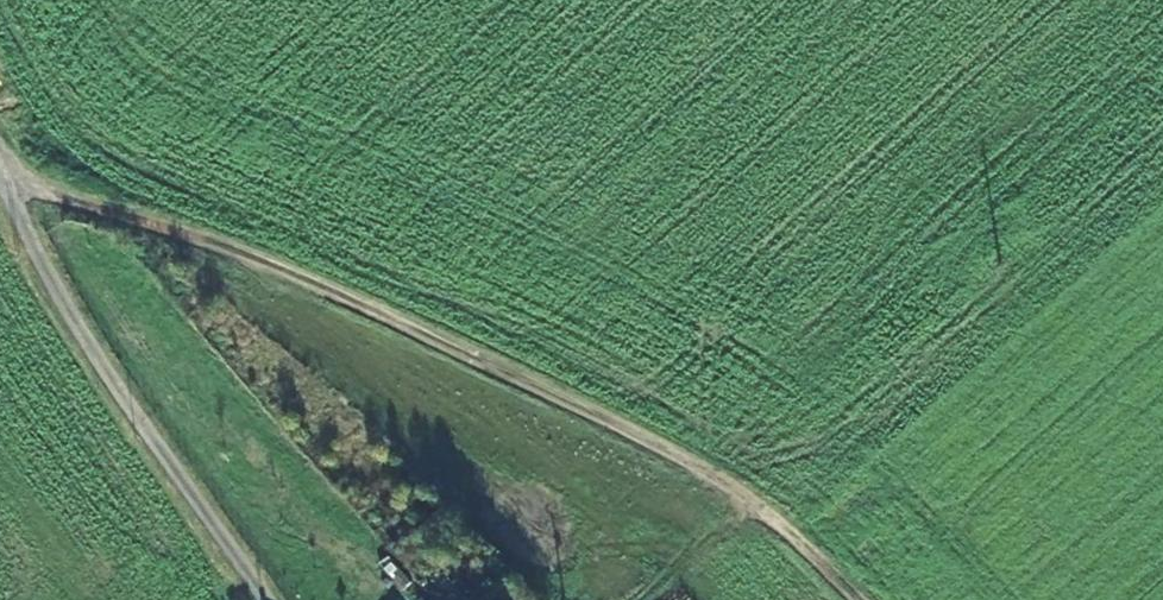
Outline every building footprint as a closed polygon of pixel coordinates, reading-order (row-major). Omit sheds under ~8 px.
[(451,572),(442,579),(455,594),(463,586),(451,572)]
